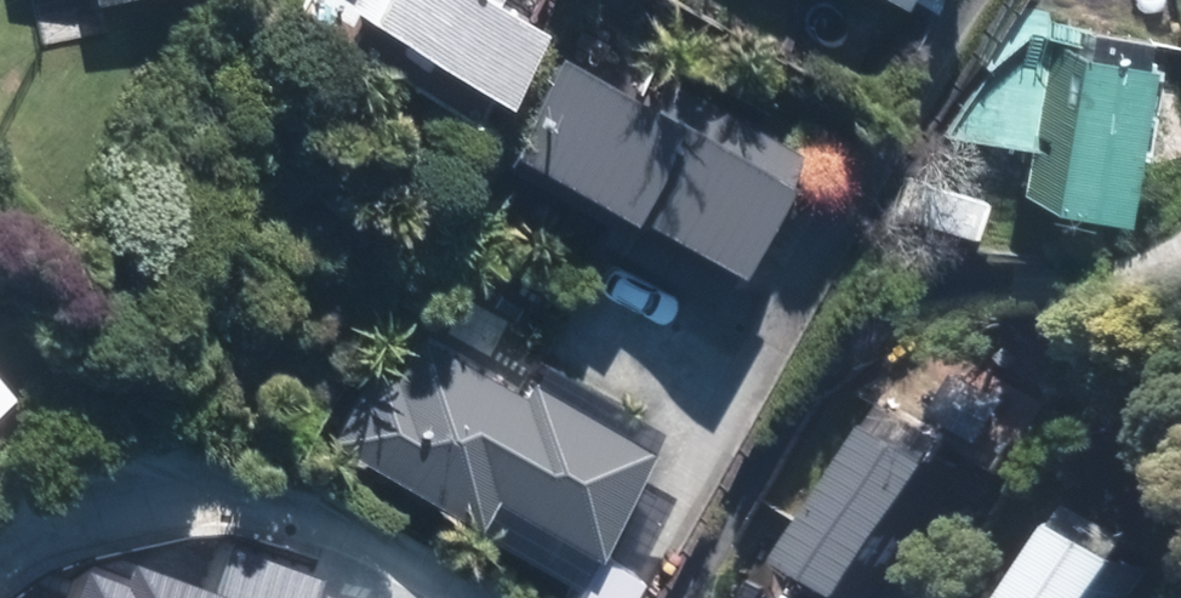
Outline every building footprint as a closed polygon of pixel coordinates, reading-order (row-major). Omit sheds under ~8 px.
[(342,2),(480,82),(517,20),(483,0),(343,0),(342,2)] [(1164,76),(1057,52),(1024,204),(1131,228),(1164,76)] [(544,57),(492,152),(648,236),(653,227),(749,279),(813,162),(658,78),(641,109),(544,57)] [(461,518),(476,491),(577,552),(638,453),(522,383),(514,397),(389,326),(324,440),(461,518)] [(872,435),(792,571),(838,597),(864,597),(938,473),(872,435)] [(1056,529),(1017,597),(1110,597),(1127,568),(1056,529)] [(317,578),(235,549),(219,592),(137,563),(131,581),(89,566),(77,597),(309,597),(317,578)]
